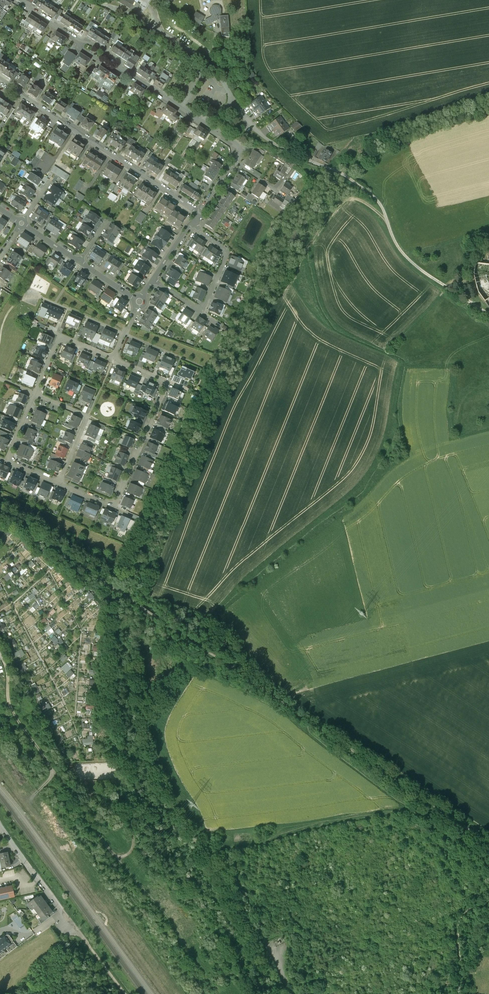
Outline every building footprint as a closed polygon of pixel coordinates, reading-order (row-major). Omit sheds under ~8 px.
[(2,9),(0,13),(0,20),(1,21),(9,9),(7,7),(9,6),(10,6),(12,3),(8,0),(0,0),(0,8),(2,9)] [(35,6),(40,9),(44,2),(41,0),(39,0),(35,6)] [(133,0),(118,0),(117,2),(130,9),(135,1),(133,0)] [(44,2),(40,9),(44,12),(49,5),(44,2)] [(79,8),(90,13),(93,8),(82,2),(79,8)] [(49,5),(44,12),(49,15),(53,8),(49,5)] [(214,7),(212,8),(211,9),(211,11),(211,12),(215,20),(220,19),(220,17),(219,10),(220,10),(219,8),(218,7),(217,7),(214,7)] [(53,8),(49,15),(53,18),(58,11),(57,11),(53,8)] [(58,11),(53,18),(56,20),(62,11),(59,9),(57,11),(58,11)] [(204,17),(195,12),(190,21),(199,26),(204,17)] [(30,14),(25,21),(30,24),(34,17),(30,14)] [(65,15),(60,23),(64,26),(69,18),(65,15)] [(227,16),(220,17),(220,19),(221,32),(228,32),(227,16)] [(34,17),(30,24),(33,27),(38,20),(34,17)] [(69,18),(64,26),(69,28),(73,21),(69,18)] [(38,20),(33,27),(38,29),(42,23),(38,20)] [(73,21),(69,28),(73,31),(78,24),(73,21)] [(42,23),(38,29),(42,32),(46,25),(42,23)] [(78,24),(73,31),(78,34),(82,27),(78,24)] [(89,31),(86,35),(91,38),(96,31),(98,27),(94,24),(89,31)] [(96,31),(91,38),(95,41),(100,34),(96,31)] [(56,32),(51,39),(56,43),(61,35),(56,32)] [(100,34),(95,41),(100,44),(105,37),(100,34)] [(61,35),(56,43),(61,46),(66,38),(61,35)] [(105,37),(100,44),(104,47),(109,40),(105,37)] [(116,44),(111,52),(116,55),(121,47),(116,44)] [(132,54),(121,47),(116,55),(127,62),(130,59),(129,59),(132,54)] [(80,53),(75,60),(80,64),(85,56),(80,53)] [(85,56),(80,64),(85,67),(90,60),(85,56)] [(0,60),(0,72),(3,74),(8,67),(9,65),(1,59),(0,60)] [(136,63),(130,59),(127,62),(125,65),(132,70),(136,63)] [(141,66),(136,73),(142,76),(146,70),(144,68),(147,63),(145,61),(141,66)] [(97,70),(96,69),(93,73),(95,74),(100,77),(105,70),(100,66),(97,70)] [(149,71),(146,70),(142,76),(147,80),(155,68),(152,66),(149,71)] [(15,72),(8,67),(3,74),(10,79),(15,72)] [(100,77),(97,81),(100,83),(99,84),(109,91),(118,78),(105,70),(100,77)] [(22,75),(17,83),(24,88),(29,80),(26,78),(26,76),(23,74),(22,75)] [(165,82),(157,77),(153,84),(161,89),(165,82)] [(134,84),(129,91),(134,95),(139,87),(134,84)] [(32,87),(29,85),(26,89),(29,91),(28,93),(36,99),(41,91),(33,85),(32,87)] [(94,87),(89,94),(100,102),(105,94),(94,87)] [(139,87),(134,95),(139,98),(145,90),(139,87)] [(48,92),(43,100),(50,105),(55,98),(49,95),(50,94),(48,92)] [(261,97),(250,105),(254,110),(265,102),(261,97)] [(3,101),(0,106),(0,113),(5,116),(12,107),(3,101)] [(67,106),(60,101),(55,109),(62,113),(67,106)] [(265,102),(254,110),(258,116),(269,108),(265,102)] [(21,105),(14,117),(20,121),(23,117),(28,110),(25,107),(21,105)] [(162,111),(161,112),(163,114),(166,116),(171,108),(166,105),(162,111)] [(171,108),(166,116),(175,122),(178,118),(174,115),(177,112),(171,108)] [(76,112),(72,109),(68,115),(71,117),(70,119),(74,122),(79,114),(76,112)] [(162,111),(158,109),(155,115),(160,118),(163,114),(161,112),(162,111)] [(30,111),(28,110),(23,117),(26,119),(25,120),(26,121),(24,124),(28,126),(31,122),(30,121),(34,113),(31,111),(30,111)] [(91,119),(87,116),(81,126),(82,126),(82,127),(84,128),(85,128),(88,131),(94,122),(90,120),(91,119)] [(49,123),(40,117),(35,124),(44,130),(49,123)] [(280,118),(269,126),(273,131),(284,123),(280,118)] [(297,122),(291,127),(295,132),(301,127),(297,122)] [(284,123),(273,131),(277,137),(288,129),(284,123)] [(198,126),(193,134),(198,137),(203,129),(198,126)] [(68,136),(57,128),(49,140),(50,140),(52,141),(53,140),(55,142),(54,144),(55,144),(56,143),(58,144),(58,145),(60,147),(61,148),(68,136)] [(99,131),(96,136),(97,136),(96,137),(98,138),(98,137),(102,139),(105,134),(107,132),(101,128),(99,131)] [(203,129),(198,137),(203,141),(208,133),(203,129)] [(112,134),(107,142),(114,147),(119,139),(122,134),(115,130),(112,134)] [(85,147),(73,139),(65,151),(77,159),(85,147)] [(121,141),(119,139),(114,147),(120,151),(126,143),(122,140),(121,141)] [(131,146),(125,154),(132,159),(137,151),(140,147),(135,144),(136,142),(134,141),(131,146)] [(40,149),(35,156),(40,159),(45,152),(40,149)] [(324,153),(322,152),(319,159),(325,163),(327,159),(328,160),(332,153),(325,149),(324,153)] [(254,150),(245,164),(252,168),(261,155),(254,150)] [(140,153),(137,151),(132,159),(139,163),(144,155),(141,152),(140,153)] [(96,156),(89,152),(81,163),(97,173),(104,161),(98,157),(97,158),(95,157),(96,156)] [(219,155),(214,152),(211,157),(216,160),(219,155)] [(35,156),(28,166),(33,169),(40,159),(35,156)] [(19,160),(14,157),(10,164),(15,167),(19,160)] [(150,158),(144,167),(151,171),(156,163),(153,161),(150,158)] [(213,164),(209,168),(216,173),(221,166),(212,159),(210,162),(213,164)] [(156,163),(151,171),(158,175),(163,167),(159,164),(159,165),(156,163)] [(110,164),(103,175),(104,174),(109,177),(116,167),(110,164)] [(280,168),(279,167),(273,175),(280,180),(285,172),(289,167),(285,165),(284,167),(282,166),(280,168)] [(69,176),(54,166),(51,171),(66,181),(69,176)] [(116,167),(109,177),(114,181),(113,182),(114,182),(121,171),(116,167)] [(169,168),(162,178),(169,183),(174,175),(170,172),(172,169),(169,168)] [(209,168),(206,173),(204,172),(202,174),(211,180),(216,173),(209,168)] [(33,169),(31,173),(38,178),(41,174),(33,169)] [(31,173),(26,179),(37,186),(41,180),(38,178),(31,173)] [(240,187),(239,189),(241,191),(250,177),(244,173),(243,176),(246,178),(240,187)] [(127,174),(123,179),(118,186),(122,189),(123,188),(129,192),(136,181),(127,174)] [(238,174),(232,183),(240,187),(246,178),(243,176),(238,174)] [(178,177),(174,175),(169,183),(176,187),(183,177),(180,175),(178,177)] [(79,180),(73,189),(78,192),(84,183),(79,180)] [(199,187),(190,181),(188,185),(196,191),(199,187)] [(208,186),(203,183),(200,188),(205,191),(208,186)] [(149,189),(141,184),(134,195),(138,197),(142,199),(149,189)] [(259,184),(252,194),(259,198),(265,188),(259,184)] [(31,189),(25,185),(24,187),(23,187),(21,190),(22,191),(20,193),(29,199),(34,191),(31,189)] [(56,188),(53,186),(49,192),(58,198),(62,192),(56,188)] [(198,195),(185,186),(181,191),(197,202),(200,197),(198,195)] [(142,199),(142,200),(146,203),(145,204),(148,206),(156,194),(149,189),(142,199)] [(234,196),(227,191),(220,202),(227,207),(234,196)] [(58,198),(49,192),(44,198),(48,201),(53,204),(54,205),(58,198)] [(78,192),(75,197),(82,201),(85,197),(78,192)] [(111,193),(107,198),(113,201),(116,196),(111,193)] [(284,199),(277,195),(273,202),(280,207),(284,199)] [(23,202),(16,197),(14,201),(13,201),(12,202),(12,204),(11,204),(15,207),(18,209),(21,211),(26,204),(23,202)] [(176,207),(162,198),(155,209),(169,218),(174,210),(176,207)] [(132,204),(127,201),(123,206),(129,209),(132,204)] [(227,207),(220,202),(212,213),(220,218),(227,207)] [(35,213),(31,218),(36,221),(42,212),(38,209),(37,209),(35,213)] [(185,218),(174,210),(169,218),(166,221),(178,229),(185,218)] [(100,218),(90,211),(86,217),(91,221),(96,224),(100,218)] [(42,212),(36,221),(41,225),(45,220),(47,216),(42,212)] [(140,212),(135,220),(140,224),(146,216),(140,212)] [(220,218),(212,213),(205,224),(212,229),(220,218)] [(52,220),(46,228),(51,231),(57,223),(52,220)] [(57,223),(51,231),(56,235),(62,227),(57,223)] [(83,224),(79,230),(87,236),(92,230),(88,227),(83,224)] [(115,227),(111,224),(107,230),(116,237),(120,231),(120,230),(115,227)] [(163,230),(161,229),(162,230),(160,233),(159,233),(156,236),(166,243),(169,239),(168,239),(170,235),(163,230)] [(116,237),(107,230),(102,237),(107,240),(112,243),(116,237)] [(32,239),(23,233),(17,242),(25,247),(26,248),(28,244),(32,239)] [(73,235),(68,242),(79,249),(83,242),(78,239),(73,235)] [(153,239),(151,243),(152,243),(151,244),(156,247),(161,250),(163,246),(164,247),(166,243),(156,236),(154,240),(153,239)] [(194,240),(190,246),(194,249),(201,239),(196,236),(194,240)] [(201,239),(194,249),(199,252),(203,246),(206,243),(201,239)] [(47,249),(38,243),(33,252),(42,257),(47,249)] [(478,248),(477,255),(488,252),(488,245),(478,248)] [(208,249),(204,256),(209,259),(215,249),(211,246),(208,249)] [(93,251),(89,257),(94,260),(100,251),(95,248),(93,251)] [(147,248),(142,256),(148,259),(153,263),(158,255),(153,252),(147,248)] [(215,249),(209,259),(214,262),(218,256),(220,252),(215,249)] [(100,251),(94,260),(99,263),(103,258),(105,255),(105,254),(100,251)] [(13,252),(10,257),(18,263),(21,257),(13,252)] [(61,258),(54,254),(51,258),(48,263),(54,268),(57,263),(61,258)] [(187,260),(180,256),(175,263),(177,265),(182,268),(187,260)] [(237,258),(232,256),(228,265),(240,270),(243,262),(244,262),(238,260),(238,259),(237,258)] [(18,263),(10,257),(6,262),(10,264),(15,268),(18,263)] [(107,262),(104,266),(109,270),(116,260),(111,257),(107,262)] [(120,263),(116,260),(109,270),(114,273),(117,270),(121,264),(120,263)] [(139,261),(134,268),(139,272),(145,275),(150,268),(144,264),(139,261)] [(65,264),(60,271),(62,273),(65,276),(66,275),(68,276),(74,267),(71,266),(72,265),(69,263),(68,264),(66,262),(65,264)] [(476,262),(474,273),(479,291),(486,300),(488,298),(488,263),(476,262)] [(3,268),(0,272),(0,278),(4,280),(9,272),(3,268)] [(171,268),(167,275),(169,276),(166,281),(174,286),(177,281),(176,281),(181,274),(180,274),(173,269),(171,268)] [(81,271),(75,280),(75,281),(76,282),(77,282),(81,285),(82,285),(86,279),(88,276),(81,271)] [(230,273),(226,271),(221,281),(227,284),(233,286),(238,276),(230,273)] [(205,275),(199,272),(196,280),(202,283),(208,285),(211,277),(205,275)] [(137,278),(132,274),(131,274),(127,281),(137,288),(142,280),(137,278)] [(86,279),(82,285),(81,285),(80,286),(84,289),(88,281),(86,279)] [(102,286),(94,280),(89,287),(92,289),(91,290),(97,293),(100,289),(102,286)] [(225,289),(219,287),(215,297),(227,302),(231,292),(225,289)] [(201,289),(197,288),(193,297),(201,301),(206,291),(201,289)] [(107,289),(101,298),(109,303),(112,299),(115,294),(107,289)] [(163,294),(159,291),(155,297),(164,303),(168,297),(163,294)] [(114,300),(111,305),(115,307),(120,299),(116,297),(114,300)] [(155,297),(151,303),(155,306),(160,309),(164,303),(155,297)] [(120,299),(115,307),(121,311),(123,308),(127,302),(121,298),(120,299)] [(40,311),(50,315),(53,307),(43,303),(40,311)] [(216,304),(212,303),(209,310),(219,314),(222,307),(216,304)] [(62,311),(53,307),(50,315),(59,319),(62,311)] [(182,314),(178,319),(179,319),(186,324),(189,319),(193,313),(186,308),(182,314)] [(152,312),(148,309),(144,316),(153,322),(157,316),(157,315),(152,312)] [(81,319),(70,315),(66,323),(77,328),(81,319)] [(153,322),(144,316),(140,322),(143,325),(149,328),(153,322)] [(206,322),(198,317),(194,323),(192,327),(199,332),(204,325),(206,322)] [(81,334),(87,336),(92,324),(86,322),(81,334)] [(98,327),(92,324),(87,336),(93,339),(98,327)] [(217,332),(210,327),(204,335),(208,337),(209,336),(213,338),(217,332)] [(109,332),(104,329),(100,338),(105,341),(109,332)] [(115,334),(109,332),(105,341),(111,343),(115,334)] [(53,338),(43,334),(40,341),(39,341),(46,344),(49,345),(53,338)] [(141,345),(131,341),(128,349),(137,353),(141,345)] [(45,351),(36,347),(33,355),(43,359),(44,357),(46,354),(47,352),(45,351)] [(75,350),(66,347),(62,356),(70,360),(75,350)] [(158,353),(148,348),(144,357),(154,362),(158,353)] [(91,357),(81,353),(78,362),(87,366),(91,357)] [(170,358),(164,355),(159,367),(165,369),(170,358)] [(175,360),(170,358),(165,369),(170,372),(175,360)] [(38,363),(31,360),(31,361),(28,369),(38,373),(41,365),(38,363)] [(106,364),(96,360),(93,367),(103,371),(106,364)] [(187,368),(182,366),(180,372),(179,371),(177,375),(185,378),(186,377),(191,380),(194,372),(187,369),(187,368)] [(125,373),(118,370),(118,369),(117,368),(115,369),(114,371),(114,372),(113,375),(112,376),(111,377),(112,379),(113,380),(114,379),(121,382),(125,373)] [(62,377),(54,374),(49,385),(58,388),(62,377)] [(25,375),(22,382),(32,387),(35,379),(31,378),(25,375)] [(139,379),(130,375),(127,384),(136,388),(137,384),(139,379)] [(174,375),(171,381),(180,384),(182,379),(174,375)] [(78,384),(69,380),(65,388),(69,390),(75,392),(78,384)] [(156,385),(148,382),(143,392),(152,395),(156,385)] [(95,392),(84,387),(82,393),(84,394),(92,397),(95,392)] [(171,388),(168,396),(169,396),(177,400),(178,400),(181,392),(178,391),(172,388),(171,388)] [(28,396),(20,393),(16,401),(20,403),(24,405),(28,396)] [(84,394),(82,400),(90,403),(92,397),(84,394)] [(172,404),(165,402),(164,404),(163,407),(162,410),(174,415),(177,407),(172,404)] [(15,408),(10,405),(6,413),(14,416),(18,418),(22,410),(15,408)] [(147,412),(135,407),(131,414),(138,417),(143,420),(147,412)] [(41,413),(36,410),(34,416),(43,420),(45,414),(41,413)] [(43,420),(34,416),(31,421),(37,424),(40,425),(41,425),(43,420)] [(80,419),(72,416),(69,425),(73,427),(77,428),(80,419)] [(162,416),(160,416),(160,418),(159,420),(158,420),(157,423),(157,424),(158,424),(166,428),(167,428),(169,425),(170,425),(171,423),(170,421),(171,420),(162,417),(162,416)] [(12,422),(4,419),(4,421),(3,421),(1,425),(2,425),(1,427),(12,432),(13,429),(15,427),(14,427),(15,424),(12,422)] [(132,421),(131,421),(127,429),(137,433),(141,425),(139,424),(132,421)] [(95,427),(90,425),(87,430),(97,434),(99,429),(95,427)] [(30,429),(28,429),(24,439),(28,440),(32,442),(36,432),(30,429)] [(157,431),(154,429),(150,437),(158,440),(161,442),(164,434),(157,431)] [(97,434),(87,430),(85,436),(88,437),(94,440),(97,434)] [(74,435),(66,432),(62,440),(67,442),(70,443),(74,435)] [(125,436),(122,444),(130,448),(133,440),(125,436)] [(0,437),(0,450),(1,450),(2,449),(4,450),(5,447),(6,447),(8,444),(7,444),(8,440),(5,439),(0,437)] [(148,443),(145,450),(148,452),(153,454),(154,453),(155,453),(156,451),(155,450),(157,446),(148,443)] [(87,446),(81,444),(79,450),(88,454),(91,448),(87,446)] [(27,447),(22,445),(21,447),(21,446),(18,453),(18,455),(22,457),(29,460),(30,457),(32,453),(32,452),(33,450),(33,449),(27,447)] [(59,446),(56,455),(60,457),(64,458),(67,450),(59,446)] [(88,454),(79,450),(76,456),(81,458),(87,461),(90,454),(88,454)] [(119,452),(118,455),(117,455),(116,458),(117,459),(115,462),(123,466),(128,456),(123,454),(119,452)] [(152,461),(142,456),(139,464),(149,469),(152,461)] [(57,463),(51,460),(47,468),(58,472),(61,465),(57,463)] [(78,465),(73,463),(71,469),(82,474),(84,467),(78,465)] [(0,472),(0,476),(5,478),(8,472),(9,468),(3,465),(0,472)] [(116,469),(112,467),(108,477),(117,481),(121,471),(116,469)] [(82,474),(71,469),(68,476),(73,478),(79,481),(82,474)] [(142,473),(136,470),(133,478),(139,481),(145,483),(148,475),(142,473)] [(21,473),(18,472),(17,472),(15,471),(15,472),(12,477),(10,482),(13,483),(13,484),(15,485),(16,484),(18,485),(21,480),(23,475),(20,474),(21,473)] [(31,478),(29,477),(28,479),(25,484),(24,487),(27,488),(26,489),(29,491),(30,490),(32,491),(36,482),(37,480),(34,479),(31,478)] [(51,486),(43,482),(40,488),(37,494),(38,494),(46,498),(48,491),(51,486)] [(102,482),(100,487),(102,488),(101,490),(111,495),(113,491),(112,491),(113,487),(108,485),(102,482)] [(139,487),(130,484),(127,492),(139,497),(142,489),(139,487)] [(65,492),(56,488),(55,492),(52,498),(53,498),(60,502),(62,498),(63,498),(64,496),(63,496),(65,492)] [(83,500),(72,495),(70,499),(68,504),(74,507),(73,510),(78,512),(83,500)] [(133,501),(124,497),(121,505),(130,508),(133,501)] [(95,506),(88,503),(84,511),(90,514),(89,516),(94,518),(99,508),(98,506),(96,505),(95,506)] [(115,514),(105,509),(103,515),(101,519),(105,520),(104,521),(108,523),(108,522),(111,523),(114,516),(115,514)] [(127,519),(121,516),(118,523),(116,528),(124,532),(126,527),(130,519),(129,519),(128,520),(126,519),(127,519)] [(130,519),(126,527),(130,529),(135,521),(130,519)] [(21,575),(27,569),(24,567),(18,572),(21,575)] [(3,576),(6,581),(14,576),(10,571),(3,576)] [(27,603),(35,596),(32,592),(24,599),(27,603)] [(32,612),(38,605),(35,602),(28,609),(32,612)] [(44,628),(48,635),(53,632),(49,625),(44,628)] [(59,638),(57,639),(53,636),(50,639),(57,647),(62,642),(59,638)] [(11,648),(13,651),(15,649),(14,647),(18,644),(14,638),(10,641),(13,646),(11,648)] [(22,649),(14,652),(16,657),(24,654),(22,649)] [(73,673),(70,669),(73,667),(67,661),(60,668),(69,677),(73,673)] [(22,671),(27,668),(23,662),(19,666),(22,671)] [(41,685),(37,686),(36,683),(32,684),(35,693),(43,690),(41,685)] [(41,706),(44,712),(51,708),(48,703),(41,706)] [(52,708),(44,712),(47,717),(54,713),(52,708)] [(62,735),(56,737),(59,744),(65,742),(62,735)] [(0,861),(9,859),(7,852),(0,854),(0,861)] [(9,859),(0,861),(2,868),(10,866),(9,859)] [(15,896),(12,884),(0,887),(0,900),(15,896)] [(35,898),(28,904),(32,910),(34,908),(44,901),(40,896),(38,898),(38,897),(36,899),(35,898)] [(44,901),(34,908),(38,914),(48,907),(44,901)] [(48,907),(38,914),(41,918),(45,916),(46,917),(48,915),(52,912),(48,907)] [(41,918),(38,920),(41,924),(49,918),(48,915),(46,917),(45,916),(41,918)] [(0,938),(0,952),(1,951),(1,952),(4,950),(6,948),(8,947),(8,946),(11,944),(10,943),(12,942),(12,940),(9,935),(7,935),(5,936),(4,935),(0,938)] [(12,942),(10,943),(11,944),(8,946),(8,947),(6,948),(9,952),(17,947),(13,942),(12,943),(12,942)]
